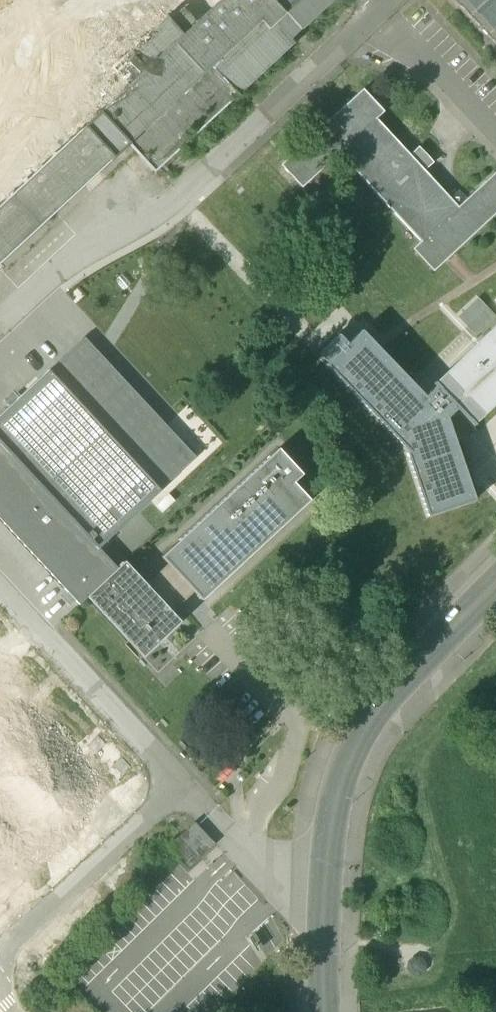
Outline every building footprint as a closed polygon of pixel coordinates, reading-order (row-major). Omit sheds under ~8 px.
[(495,48),(495,0),(451,0),(495,48)] [(375,120),(383,113),(362,90),(281,167),(301,189),(338,155),(420,242),(412,250),(433,272),(495,213),(495,175),(494,173),(457,207),(375,120)] [(419,145),(411,152),(422,164),(430,157),(419,145)] [(437,386),(472,422),(495,399),(495,330),(437,386)] [(437,386),(425,396),(361,331),(326,365),(404,449),(427,517),(474,501),(453,435),(461,433),(472,422),(437,386)] [(49,371),(48,371),(0,416),(0,519),(79,604),(87,597),(116,569),(97,548),(195,457),(84,338),(49,371)] [(278,450),(161,558),(171,568),(189,589),(201,601),(310,500),(293,482),(301,475),(278,450)] [(149,588),(124,562),(116,569),(87,597),(143,657),(180,622),(168,609),(149,588)] [(149,588),(168,609),(189,589),(171,568),(149,588)] [(108,740),(104,743),(98,737),(88,746),(119,779),(133,766),(108,740)] [(204,848),(191,834),(173,851),(185,864),(204,848)]
